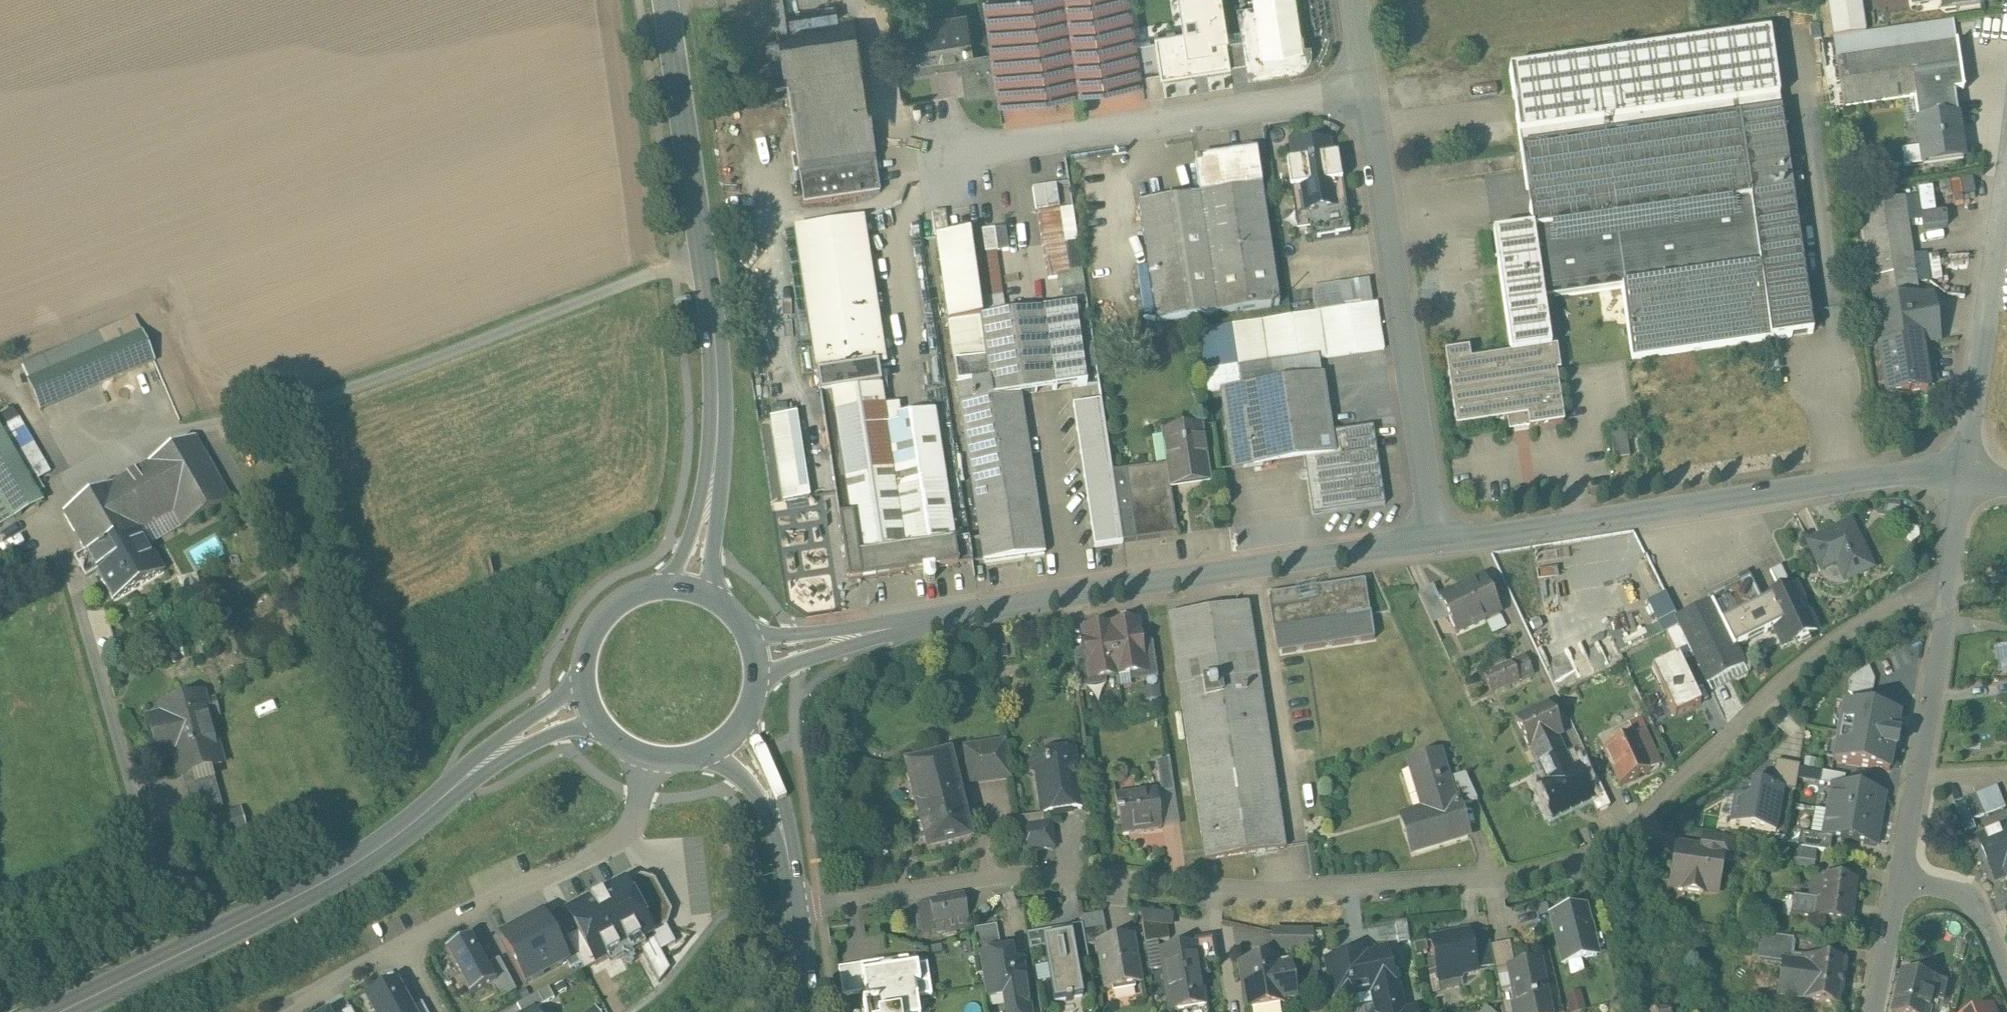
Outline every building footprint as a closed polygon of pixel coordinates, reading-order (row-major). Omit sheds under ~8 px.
[(769,24),(782,24),(782,0),(769,0),(769,24)] [(998,1),(1005,49),(1013,99),(1080,88),(1066,0),(1003,0),(998,1)] [(1080,88),(1127,81),(1121,40),(1115,0),(1066,0),(1080,88)] [(1198,27),(1154,34),(1160,76),(1230,66),(1230,64),(1226,42),(1220,0),(1194,0),(1198,27)] [(1261,55),(1303,49),(1295,0),(1253,0),(1261,55)] [(1833,37),(1865,32),(1860,0),(1828,0),(1833,37)] [(966,12),(911,20),(919,72),(960,66),(958,56),(973,54),(966,12)] [(854,20),(778,32),(804,204),(880,193),(854,20)] [(1833,37),(1821,39),(1832,111),(1914,98),(1948,93),(1963,91),(1952,20),(1865,32),(1833,37)] [(1770,32),(1509,70),(1520,147),(1781,109),(1770,32)] [(1136,38),(1121,40),(1127,81),(1142,79),(1136,38)] [(1247,38),(1226,42),(1230,64),(1251,61),(1247,38)] [(778,39),(766,41),(774,93),(786,91),(778,39)] [(1005,49),(991,51),(997,93),(998,101),(1013,99),(1005,49)] [(973,54),(958,56),(960,66),(965,98),(997,93),(991,51),(973,54)] [(1948,93),(1914,98),(1918,122),(1951,117),(1948,93)] [(1781,109),(1520,147),(1532,228),(1542,299),(1546,298),(1622,287),(1760,267),(1762,277),(1804,270),(1781,109)] [(1918,122),(1916,122),(1923,167),(1963,161),(1956,116),(1951,117),(1918,122)] [(1328,142),(1292,147),(1298,187),(1334,182),(1328,142)] [(1243,156),(1195,163),(1200,196),(1261,187),(1256,154),(1254,154),(1253,148),(1242,150),(1243,156)] [(1334,182),(1298,187),(1302,211),(1338,205),(1334,182)] [(1056,183),(1033,187),(1036,210),(1059,206),(1056,183)] [(1261,187),(1200,196),(1218,315),(1279,306),(1261,187)] [(1200,196),(1139,205),(1157,324),(1218,315),(1200,196)] [(1904,198),(1858,205),(1873,306),(1919,299),(1904,198)] [(943,229),(958,226),(954,207),(940,209),(943,229)] [(1060,209),(1038,212),(1048,278),(1070,275),(1060,209)] [(1945,225),(1944,213),(1921,214),(1921,226),(1945,225)] [(863,220),(795,230),(818,374),(879,365),(886,364),(863,220)] [(1006,226),(971,231),(970,231),(974,254),(996,251),(1009,249),(1006,226)] [(1532,228),(1493,233),(1511,354),(1550,348),(1545,310),(1548,310),(1546,298),(1542,299),(1532,228)] [(970,231),(936,236),(958,384),(989,379),(986,359),(980,317),(983,316),(974,254),(970,231)] [(974,254),(983,316),(1006,313),(996,251),(974,254)] [(1284,265),(1304,264),(1303,255),(1284,256),(1284,265)] [(1760,267),(1622,287),(1633,359),(1813,332),(1804,270),(1762,277),(1760,267)] [(1369,278),(1357,280),(1361,303),(1373,301),(1369,278)] [(1350,281),(1339,283),(1342,303),(1353,302),(1350,281)] [(1083,285),(1061,289),(1063,300),(1085,297),(1083,285)] [(1919,299),(1873,306),(1875,324),(1878,324),(1898,321),(1898,320),(1934,315),(1931,297),(1919,299)] [(1377,302),(1199,330),(1208,391),(1220,389),(1242,386),(1239,370),(1384,348),(1377,302)] [(1075,303),(1043,308),(1055,389),(1087,384),(1075,303)] [(983,316),(980,317),(986,359),(989,379),(991,379),(993,397),(1020,393),(1020,394),(1055,389),(1043,308),(1006,313),(983,316)] [(1934,315),(1898,320),(1898,321),(1902,345),(1921,342),(1921,344),(1938,341),(1934,315)] [(135,317),(22,366),(28,381),(88,355),(141,332),(135,317)] [(1898,321),(1878,324),(1882,348),(1879,348),(1887,396),(1928,390),(1928,389),(1926,389),(1922,362),(1924,362),(1921,344),(1921,342),(1902,345),(1898,321)] [(141,332),(88,355),(101,384),(154,362),(141,332)] [(1511,354),(1470,360),(1468,348),(1445,352),(1456,427),(1510,419),(1511,428),(1529,425),(1529,428),(1564,423),(1556,371),(1560,371),(1557,347),(1550,348),(1511,354)] [(88,355),(28,381),(41,410),(101,384),(88,355)] [(818,374),(821,395),(882,385),(879,365),(818,374)] [(1323,375),(1244,386),(1242,386),(1220,389),(1232,470),(1305,459),(1335,455),(1332,433),(1323,375)] [(1020,393),(993,397),(991,379),(989,379),(958,384),(981,537),(984,560),(985,561),(1017,557),(1020,559),(1045,556),(1047,552),(1046,544),(1042,542),(1020,394),(1020,393)] [(882,385),(821,395),(835,493),(839,511),(846,557),(954,541),(935,411),(887,418),(882,385)] [(1099,388),(1077,392),(1092,497),(1115,493),(1112,472),(1099,388)] [(13,408),(0,416),(0,431),(31,484),(38,480),(50,472),(13,408)] [(797,414),(773,418),(781,472),(806,468),(797,414)] [(1202,426),(1162,432),(1167,465),(1170,489),(1210,483),(1202,426)] [(1373,427),(1332,433),(1335,455),(1305,459),(1313,515),(1384,504),(1373,427)] [(15,518),(42,503),(37,494),(31,484),(0,431),(0,492),(15,518)] [(1626,432),(1611,434),(1614,459),(1630,457),(1626,432)] [(194,438),(114,485),(143,534),(149,530),(146,526),(175,510),(185,527),(230,501),(194,438)] [(1167,465),(1112,472),(1115,493),(1123,541),(1177,534),(1170,489),(1167,465)] [(806,468),(781,472),(786,501),(787,501),(810,497),(806,468)] [(44,490),(38,480),(31,484),(37,494),(44,490)] [(143,534),(114,485),(64,514),(87,553),(98,572),(114,601),(165,572),(143,534)] [(15,518),(0,492),(0,527),(15,518)] [(810,497),(787,501),(788,509),(793,508),(795,517),(839,511),(835,493),(810,497)] [(1092,497),(1088,497),(1095,545),(1123,541),(1115,493),(1092,497)] [(1850,521),(1806,542),(1820,571),(1840,561),(1850,580),(1873,568),(1850,521)] [(981,537),(969,539),(973,562),(984,560),(981,537)] [(954,541),(846,557),(849,582),(958,565),(954,541)] [(98,572),(87,553),(76,560),(86,577),(98,572)] [(1484,578),(1440,599),(1443,607),(1456,632),(1499,612),(1484,578)] [(1749,578),(1708,598),(1711,603),(1712,603),(1722,622),(1755,606),(1753,602),(1760,598),(1749,578)] [(1755,606),(1722,622),(1730,639),(1761,623),(1765,632),(1766,631),(1765,629),(1773,626),(1782,646),(1817,630),(1796,585),(1761,602),(1762,603),(1755,606)] [(1359,590),(1285,601),(1285,598),(1270,600),(1270,599),(1268,600),(1273,629),(1278,628),(1363,616),(1362,614),(1359,590)] [(1248,603),(1168,615),(1176,666),(1256,653),(1248,603)] [(1711,603),(1676,620),(1679,627),(1695,658),(1707,683),(1743,665),(1730,639),(1722,622),(1712,603),(1711,603)] [(1363,616),(1278,628),(1282,653),(1374,639),(1370,613),(1362,614),(1363,616)] [(1488,619),(1493,632),(1507,627),(1502,614),(1488,619)] [(1137,622),(1110,626),(1117,676),(1144,672),(1144,670),(1140,643),(1137,622)] [(1117,676),(1110,626),(1083,630),(1086,651),(1090,674),(1090,680),(1117,676)] [(1678,656),(1682,664),(1695,658),(1679,627),(1665,633),(1677,656),(1678,656)] [(1153,642),(1140,643),(1144,670),(1156,668),(1153,642)] [(1086,651),(1074,653),(1077,676),(1090,674),(1086,651)] [(1677,656),(1652,668),(1675,716),(1701,703),(1682,664),(1678,656),(1677,656)] [(1511,663),(1484,675),(1492,693),(1519,681),(1511,663)] [(1869,667),(1854,677),(1850,681),(1848,692),(1872,698),(1874,680),(1869,667)] [(1259,673),(1179,685),(1206,861),(1285,849),(1259,673)] [(201,693),(178,700),(181,709),(148,719),(158,756),(175,751),(181,775),(188,773),(211,767),(221,764),(201,693)] [(1548,703),(1515,718),(1537,765),(1565,752),(1558,736),(1562,734),(1548,703)] [(1899,714),(1868,709),(1844,704),(1843,705),(1847,706),(1844,719),(1841,719),(1836,746),(1840,747),(1837,760),(1834,759),(1834,760),(1889,770),(1899,714)] [(1629,724),(1599,738),(1604,749),(1634,735),(1629,724)] [(1655,756),(1643,731),(1635,735),(1646,760),(1655,756)] [(1604,749),(1604,750),(1620,784),(1651,770),(1646,760),(1635,735),(1634,735),(1604,749)] [(1005,741),(965,747),(970,784),(1010,778),(1005,741)] [(1074,750),(1042,755),(1045,774),(1041,778),(1038,779),(1043,814),(1054,812),(1054,809),(1070,806),(1071,810),(1082,808),(1080,797),(1085,791),(1079,786),(1074,750)] [(1565,752),(1537,765),(1545,781),(1537,785),(1552,817),(1591,798),(1593,798),(1586,783),(1578,765),(1573,768),(1565,752)] [(947,754),(908,764),(905,765),(906,767),(917,808),(960,797),(961,797),(950,756),(951,756),(950,753),(948,754),(947,754)] [(1440,754),(1415,761),(1424,793),(1420,794),(1424,809),(1417,811),(1419,816),(1402,821),(1408,839),(1413,838),(1417,852),(1467,837),(1458,806),(1450,778),(1448,779),(1440,754)] [(1170,759),(1157,761),(1161,793),(1175,791),(1170,759)] [(211,767),(188,773),(192,786),(215,780),(211,767)] [(1477,800),(1465,773),(1450,778),(1458,806),(1477,800)] [(1757,776),(1751,815),(1749,828),(1781,833),(1788,780),(1757,776)] [(1610,805),(1597,778),(1586,783),(1593,798),(1591,798),(1597,811),(1610,805)] [(192,786),(185,788),(193,815),(222,806),(215,780),(192,786)] [(1885,794),(1832,785),(1827,810),(1881,820),(1884,800),(1885,794)] [(1997,785),(1976,794),(1984,814),(1984,815),(2006,805),(1997,785)] [(1156,792),(1115,798),(1117,814),(1117,816),(1120,816),(1122,833),(1161,828),(1156,792)] [(1976,794),(1965,799),(1974,819),(1984,815),(1984,814),(1976,794)] [(960,797),(917,808),(928,851),(971,840),(960,797)] [(1881,820),(1827,810),(1823,836),(1876,845),(1881,820)] [(1731,826),(1749,828),(1751,815),(1733,812),(1731,826)] [(1051,823),(1019,828),(1023,852),(1054,847),(1051,823)] [(1979,838),(1996,880),(2006,875),(2006,827),(1979,838)] [(1737,838),(1704,834),(1702,848),(1723,851),(1722,860),(1734,862),(1737,838)] [(1702,848),(1676,845),(1673,865),(1678,866),(1676,885),(1683,886),(1683,889),(1703,891),(1704,889),(1718,890),(1722,860),(1723,851),(1702,848)] [(1817,850),(1796,848),(1793,869),(1814,872),(1817,850)] [(1856,881),(1822,876),(1819,899),(1817,918),(1850,922),(1856,881)] [(652,935),(624,884),(568,914),(596,965),(652,935)] [(1819,899),(1793,895),(1791,915),(1817,918),(1819,899)] [(959,896),(930,901),(934,922),(963,917),(962,909),(967,908),(966,904),(961,905),(959,896)] [(1584,906),(1552,915),(1564,962),(1596,954),(1584,906)] [(1102,914),(1081,918),(1083,929),(1104,926),(1102,914)] [(566,962),(543,919),(502,941),(525,984),(566,962)] [(1406,921),(1395,923),(1395,924),(1397,937),(1398,943),(1409,941),(1406,921)] [(1167,926),(1143,923),(1146,943),(1158,941),(1170,939),(1167,926)] [(1082,924),(1069,927),(1070,934),(1072,934),(1077,962),(1088,960),(1082,924)] [(1395,924),(1370,928),(1372,941),(1397,937),(1395,924)] [(1104,926),(1083,929),(1086,945),(1098,943),(1098,942),(1108,940),(1105,926),(1104,926)] [(995,927),(975,930),(977,943),(997,939),(995,927)] [(1310,930),(1274,930),(1274,948),(1310,948),(1310,930)] [(1070,934),(1045,938),(1044,931),(1027,934),(1030,950),(1045,948),(1054,1002),(1066,1000),(1066,1002),(1072,1001),(1071,999),(1083,996),(1077,962),(1072,934),(1070,934)] [(1484,931),(1469,934),(1473,954),(1489,951),(1484,931)] [(1468,932),(1430,940),(1438,978),(1476,970),(1476,969),(1473,954),(1469,934),(1468,932)] [(1794,938),(1761,934),(1758,959),(1790,963),(1794,938)] [(1108,940),(1098,942),(1098,943),(1106,990),(1141,983),(1133,936),(1108,940)] [(1215,936),(1194,940),(1195,943),(1204,942),(1207,963),(1219,961),(1215,936)] [(472,937),(445,951),(446,953),(447,952),(470,995),(469,996),(470,997),(491,986),(496,983),(487,966),(472,938),(473,938),(472,937)] [(997,939),(977,943),(979,956),(982,955),(982,954),(1001,950),(999,939),(997,939)] [(1158,941),(1146,943),(1150,969),(1162,967),(1159,950),(1160,950),(1158,941)] [(1160,950),(1159,950),(1162,967),(1169,1011),(1206,1005),(1201,975),(1209,973),(1207,963),(1204,942),(1195,943),(1160,950)] [(1509,942),(1491,946),(1498,978),(1510,975),(1508,967),(1514,966),(1509,942)] [(1001,950),(982,954),(982,955),(984,968),(1013,963),(1010,949),(1001,950)] [(1327,964),(1327,963),(1326,963),(1331,990),(1338,989),(1334,1004),(1351,1007),(1354,994),(1371,990),(1375,1011),(1403,1011),(1399,994),(1395,994),(1386,950),(1385,951),(1385,952),(1327,964)] [(1489,951),(1473,954),(1476,969),(1492,965),(1489,951)] [(1845,962),(1801,955),(1801,957),(1809,958),(1807,976),(1787,973),(1784,996),(1804,998),(1804,999),(1839,1004),(1845,962)] [(1276,958),(1239,964),(1247,1009),(1284,1003),(1284,1000),(1281,981),(1276,958)] [(516,991),(499,960),(487,966),(496,983),(491,986),(499,1001),(516,991)] [(1508,967),(1510,975),(1517,1011),(1550,1011),(1539,961),(1514,966),(1508,967)] [(1021,962),(1013,963),(984,968),(988,996),(1005,994),(1008,1011),(1029,1011),(1021,962)] [(866,1005),(902,999),(902,1000),(916,998),(918,998),(915,985),(920,985),(917,966),(893,970),(892,965),(878,967),(879,972),(863,974),(862,975),(865,993),(866,1005)] [(862,975),(863,974),(862,966),(839,969),(843,997),(865,993),(862,975)] [(1904,972),(1895,1011),(1930,1011),(1934,995),(1937,979),(1904,972)] [(1949,982),(1937,979),(1934,995),(1945,998),(1949,982)] [(1291,980),(1281,981),(1284,1000),(1295,998),(1291,980)] [(395,984),(367,999),(374,1011),(410,1011),(395,984)] [(538,993),(544,1004),(555,998),(549,987),(538,993)] [(1583,1008),(1578,990),(1567,993),(1572,1011),(1583,1008)] [(538,993),(517,1005),(521,1011),(529,1011),(534,1010),(544,1004),(538,993)] [(902,1000),(904,1011),(919,1011),(916,998),(902,1000)] [(863,1005),(862,1005),(863,1011),(904,1011),(902,1000),(902,999),(866,1005),(863,1005)]
